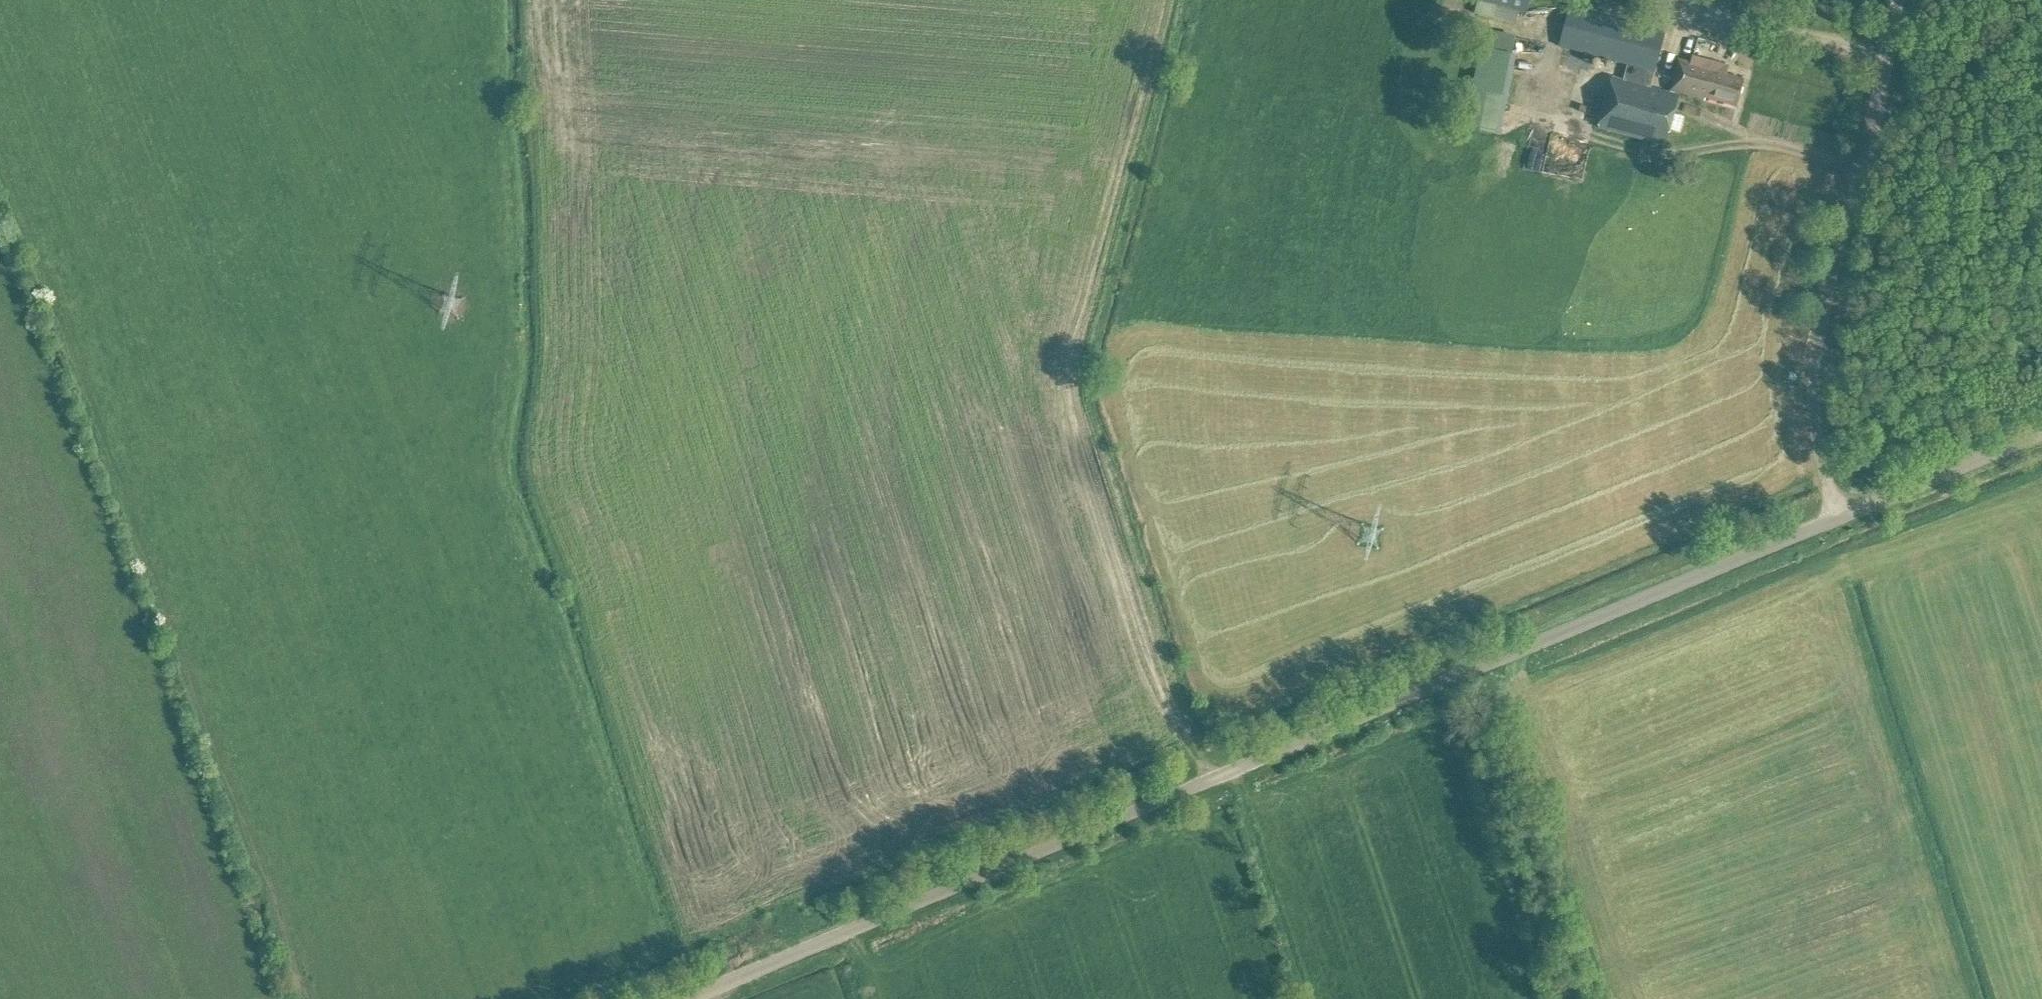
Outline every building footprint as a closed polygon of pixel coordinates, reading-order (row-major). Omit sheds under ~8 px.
[(1529,0),(1478,0),(1477,1),(1499,7),(1495,20),(1516,26),(1519,13),(1526,14),(1529,0)] [(1648,89),(1663,34),(1568,9),(1558,47),(1626,65),(1622,83),(1610,79),(1597,130),(1665,148),(1678,97),(1674,96),(1674,93),(1704,101),(1705,99),(1735,107),(1742,80),(1725,76),(1727,67),(1692,58),(1690,65),(1677,61),(1668,94),(1648,89)] [(1501,139),(1516,56),(1480,49),(1464,132),(1501,139)]
